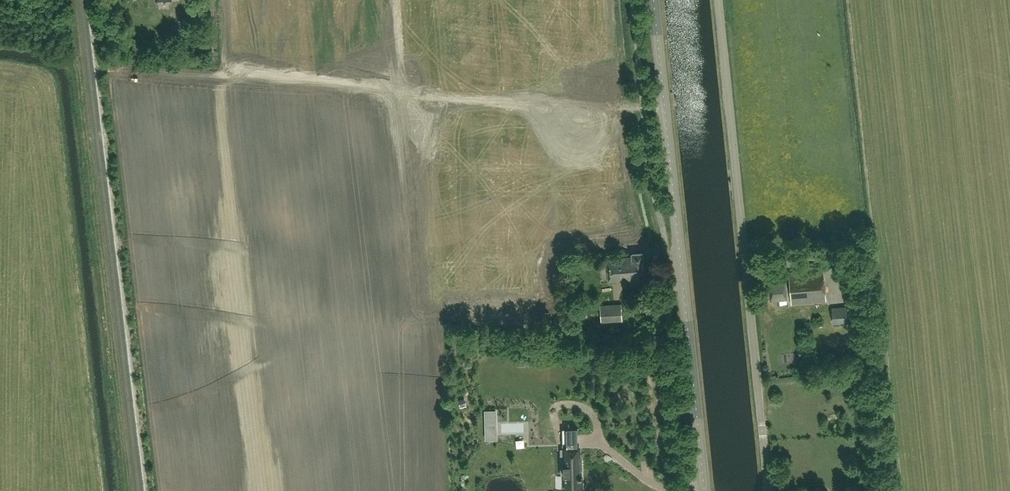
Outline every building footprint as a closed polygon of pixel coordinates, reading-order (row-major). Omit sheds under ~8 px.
[(621,280),(644,278),(643,253),(632,254),(632,257),(606,259),(608,281),(616,281),(616,278),(621,278),(621,280)] [(790,304),(825,301),(822,269),(788,272),(788,281),(785,281),(785,280),(767,281),(769,300),(786,298),(785,289),(789,289),(790,304)] [(621,303),(600,305),(602,322),(622,320),(621,303)] [(832,325),(859,322),(857,305),(831,308),(832,325)] [(485,424),(497,424),(497,409),(485,409),(485,424)] [(583,477),(582,477),(582,470),(581,461),(578,461),(578,449),(561,450),(562,474),(564,474),(564,490),(583,490),(583,477)]
